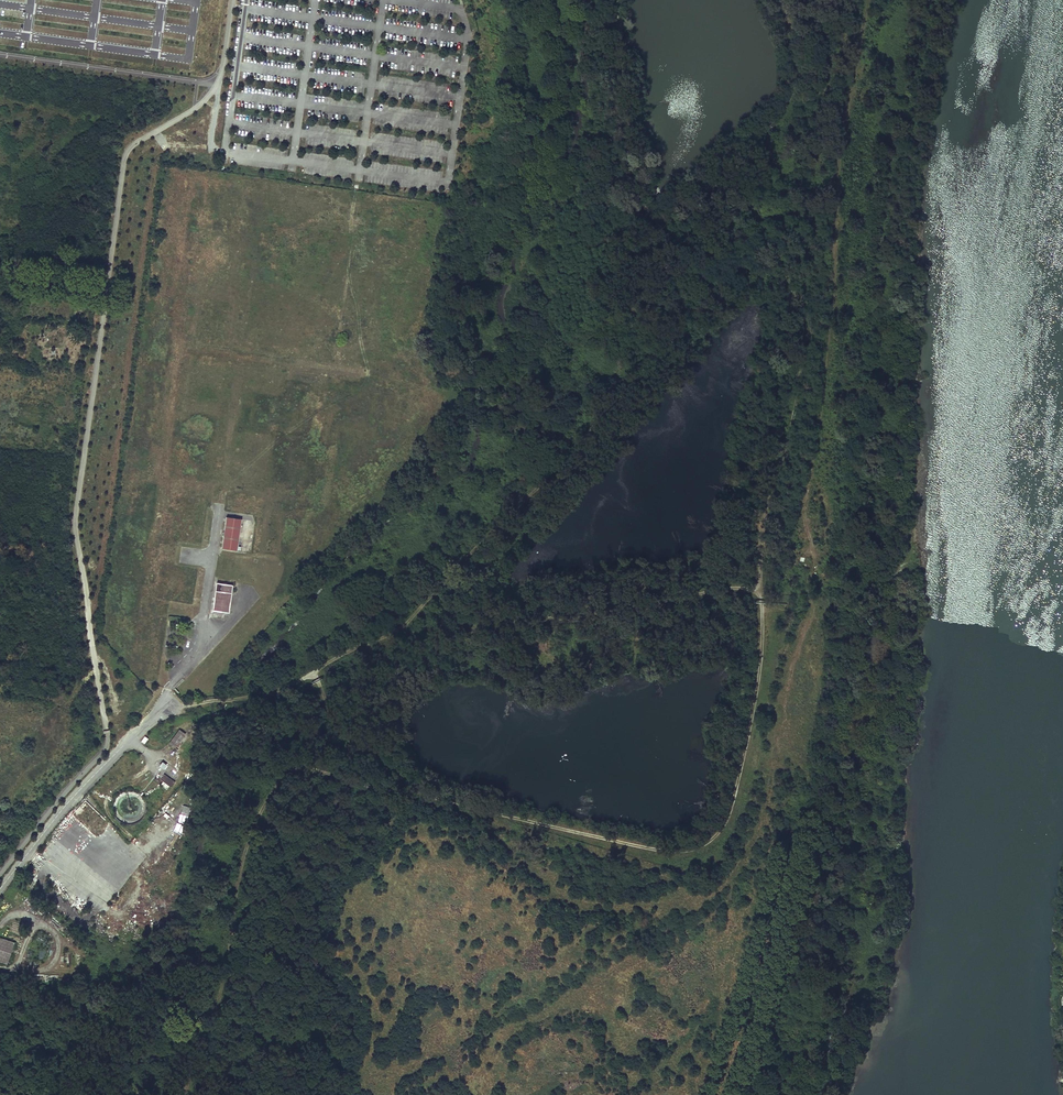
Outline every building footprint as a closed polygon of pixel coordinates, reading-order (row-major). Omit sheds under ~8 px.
[(226,517),(222,547),(238,549),(242,519),(226,517)] [(216,583),(212,610),(229,612),(233,585),(216,583)] [(185,734),(179,730),(169,743),(175,747),(185,734)] [(175,782),(164,774),(161,779),(171,787),(175,782)] [(0,937),(0,961),(7,963),(15,942),(0,937)]
